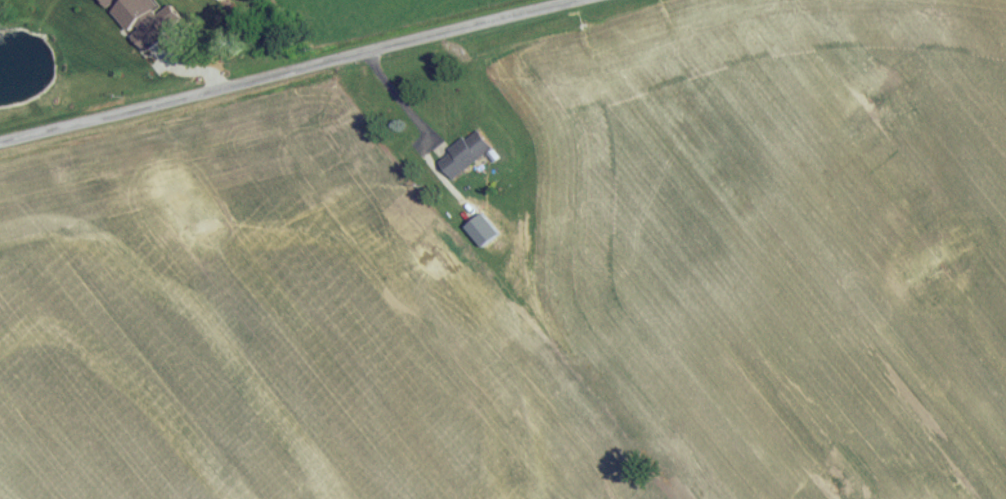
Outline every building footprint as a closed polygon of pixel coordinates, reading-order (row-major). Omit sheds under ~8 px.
[(453,186),(493,154),(478,135),(438,166),(453,186)]
